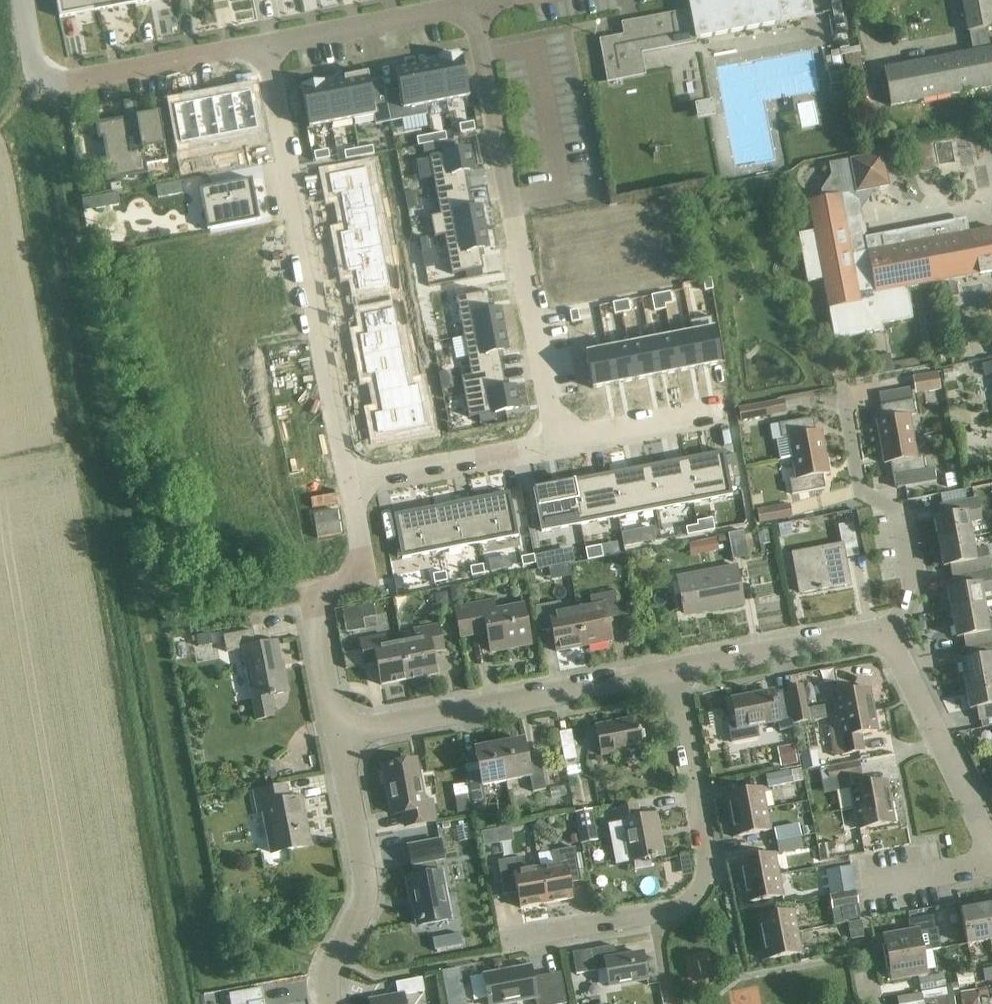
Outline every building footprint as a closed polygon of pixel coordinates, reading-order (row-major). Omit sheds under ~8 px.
[(96,0),(56,0),(59,18),(98,11),(96,0)] [(136,4),(135,0),(96,0),(98,11),(136,4)] [(811,0),(687,0),(689,11),(622,24),(624,36),(600,40),(608,82),(646,75),(642,54),(695,44),(695,40),(780,24),(780,22),(814,16),(811,0)] [(840,0),(830,2),(839,50),(849,48),(840,0)] [(990,0),(961,0),(967,33),(969,32),(973,52),(883,69),(890,107),(991,88),(991,48),(989,49),(985,29),(991,28),(991,9),(990,0)] [(841,57),(859,53),(860,53),(859,47),(830,53),(831,57),(826,58),(831,85),(846,82),(844,73),(841,57)] [(841,57),(844,73),(847,72),(850,86),(865,83),(859,53),(841,57)] [(461,57),(438,61),(446,102),(469,98),(461,57)] [(438,61),(417,66),(425,106),(446,102),(438,61)] [(399,91),(385,94),(390,122),(427,115),(425,106),(417,66),(395,70),(399,91)] [(367,74),(345,78),(353,119),(375,115),(367,74)] [(345,78),(324,82),(331,123),(353,119),(345,78)] [(324,82),(301,86),(309,127),(331,123),(324,82)] [(250,93),(230,97),(238,134),(258,131),(250,93)] [(230,97),(211,101),(218,138),(238,134),(230,97)] [(211,101),(192,104),(199,142),(218,138),(211,101)] [(147,174),(146,166),(137,118),(135,102),(123,104),(126,119),(95,124),(98,140),(103,139),(107,161),(102,162),(105,182),(133,177),(147,174)] [(714,118),(712,102),(694,105),(697,121),(714,118)] [(192,104),(172,108),(180,146),(199,142),(192,104)] [(159,114),(137,118),(146,166),(167,162),(159,114)] [(473,122),(459,125),(461,133),(475,131),(473,122)] [(939,132),(940,149),(955,149),(954,131),(939,132)] [(445,133),(431,136),(432,144),(447,141),(445,133)] [(431,136),(417,138),(418,146),(432,144),(431,136)] [(928,156),(926,144),(915,146),(917,158),(928,156)] [(372,147),(358,149),(360,158),(374,155),(372,147)] [(358,149),(344,152),(345,160),(360,158),(358,149)] [(468,149),(429,157),(436,196),(468,190),(465,172),(472,171),(468,149)] [(328,150),(314,153),(315,161),(330,159),(328,150)] [(905,289),(895,233),(865,239),(858,203),(868,192),(890,188),(883,154),(827,164),(829,176),(819,192),(821,199),(808,202),(814,232),(798,235),(807,283),(823,280),(834,340),(885,330),(884,324),(914,318),(909,288),(905,289)] [(245,155),(234,157),(235,165),(247,163),(245,155)] [(234,157),(222,160),(223,167),(235,165),(234,157)] [(991,168),(991,157),(978,160),(980,170),(991,168)] [(207,162),(195,165),(197,172),(209,170),(207,162)] [(195,165),(184,167),(185,175),(197,172),(195,165)] [(368,168),(328,176),(332,197),(340,196),(343,214),(375,208),(368,168)] [(248,180),(198,189),(206,231),(256,221),(248,180)] [(122,183),(110,185),(111,193),(123,191),(122,183)] [(440,215),(430,217),(434,237),(483,228),(479,208),(472,209),(468,190),(436,196),(440,215)] [(416,192),(404,194),(406,202),(418,200),(416,192)] [(418,200),(406,202),(407,210),(419,208),(418,200)] [(347,233),(339,234),(343,255),(382,247),(375,208),(343,214),(347,233)] [(959,236),(957,222),(895,233),(905,289),(909,288),(991,273),(991,230),(959,236)] [(483,228),(434,237),(434,238),(444,236),(451,275),(483,269),(479,250),(487,248),(483,228)] [(427,238),(419,240),(422,252),(430,250),(427,238)] [(382,247),(343,255),(347,275),(355,273),(358,293),(390,287),(382,247)] [(711,279),(703,281),(705,292),(713,290),(711,279)] [(487,292),(456,298),(463,338),(503,330),(499,310),(491,311),(487,292)] [(670,293),(663,294),(665,306),(673,304),(670,293)] [(663,294),(655,296),(657,307),(665,306),(663,294)] [(628,301),(620,303),(622,314),(630,312),(628,301)] [(620,303),(612,304),(614,315),(622,314),(620,303)] [(366,335),(358,336),(362,357),(402,349),(394,309),(363,316),(366,335)] [(578,311),(569,312),(572,324),(580,322),(578,311)] [(957,338),(974,333),(969,318),(953,323),(957,338)] [(444,329),(436,330),(439,342),(447,341),(444,329)] [(692,333),(699,369),(721,364),(714,329),(692,333)] [(470,376),(461,377),(461,378),(502,370),(499,352),(507,351),(503,330),(463,338),(470,376)] [(671,337),(678,373),(699,369),(692,333),(671,337)] [(671,337),(650,342),(656,377),(678,373),(671,337)] [(650,342),(628,346),(635,381),(656,377),(650,342)] [(628,346),(607,350),(614,385),(635,381),(628,346)] [(402,349),(362,357),(366,377),(374,376),(377,394),(409,388),(402,349)] [(607,350),(585,354),(592,389),(614,385),(607,350)] [(878,358),(881,373),(919,367),(918,359),(891,363),(890,356),(878,358)] [(982,365),(984,376),(991,375),(991,363),(982,365)] [(956,369),(942,371),(944,380),(958,377),(956,369)] [(502,370),(461,378),(468,418),(518,409),(514,388),(506,389),(502,370)] [(450,372),(439,374),(440,382),(452,380),(450,372)] [(940,390),(937,373),(913,377),(916,394),(940,390)] [(452,380),(440,382),(442,390),(454,388),(452,380)] [(381,413),(373,414),(377,435),(417,428),(409,388),(377,394),(381,413)] [(880,442),(913,436),(909,416),(916,415),(913,400),(880,406),(882,420),(876,421),(880,442)] [(739,408),(741,421),(772,415),(770,403),(739,408)] [(781,460),(792,458),(825,452),(821,431),(815,432),(812,418),(779,424),(782,439),(777,440),(781,460)] [(401,435),(403,443),(424,439),(423,431),(401,435)] [(934,468),(925,470),(923,456),(917,457),(913,436),(880,442),(884,464),(890,463),(893,477),(894,476),(897,489),(936,482),(934,468)] [(825,452),(792,458),(796,479),(789,480),(792,495),(825,489),(823,475),(829,474),(825,452)] [(724,453),(685,460),(693,504),(732,497),(724,453)] [(685,460),(647,467),(656,511),(693,504),(685,460)] [(647,467),(610,475),(618,519),(656,511),(647,467)] [(955,474),(945,476),(947,488),(957,486),(955,474)] [(610,475),(572,482),(581,526),(618,519),(610,475)] [(572,482),(533,489),(542,533),(581,526),(572,482)] [(470,497),(478,541),(517,533),(509,489),(470,497)] [(966,490),(941,495),(943,505),(951,504),(967,501),(966,490)] [(441,548),(478,541),(470,497),(432,504),(441,548)] [(938,543),(971,537),(968,523),(981,520),(977,499),(967,501),(951,504),(943,505),(939,506),(941,518),(934,519),(938,543)] [(393,511),(401,555),(441,548),(432,504),(393,511)] [(758,510),(760,523),(791,518),(788,505),(758,510)] [(712,519),(697,522),(698,526),(699,533),(715,530),(712,519)] [(792,554),(800,593),(850,584),(845,558),(859,555),(853,523),(838,526),(842,545),(792,554)] [(698,526),(686,528),(687,536),(699,533),(698,526)] [(653,528),(637,531),(639,544),(655,541),(653,528)] [(732,559),(749,556),(744,531),(728,534),(732,559)] [(952,578),(990,571),(986,549),(974,551),(971,537),(938,543),(943,567),(950,566),(952,578)] [(716,550),(714,539),(701,541),(703,552),(716,550)] [(601,546),(585,549),(587,561),(603,558),(601,546)] [(534,555),(521,558),(522,567),(535,564),(534,555)] [(509,558),(499,560),(502,570),(511,568),(509,558)] [(483,565),(470,567),(472,577),(485,574),(483,565)] [(735,568),(678,579),(684,611),(712,606),(713,608),(741,602),(735,568)] [(982,594),(991,592),(991,579),(990,571),(952,578),(955,589),(947,591),(951,615),(984,609),(982,594)] [(445,572),(432,575),(434,584),(447,581),(445,572)] [(461,585),(451,587),(454,603),(464,601),(461,585)] [(449,590),(436,592),(438,604),(451,602),(449,590)] [(578,610),(585,646),(613,641),(609,619),(619,617),(615,592),(591,596),(593,607),(578,610)] [(462,637),(473,635),(488,632),(492,652),(530,645),(523,606),(495,611),(493,600),(457,607),(462,637)] [(585,646),(578,610),(563,613),(561,603),(536,607),(541,632),(552,630),(556,652),(585,646)] [(351,607),(335,610),(338,624),(353,621),(351,607)] [(991,645),(991,622),(986,623),(984,609),(951,615),(955,639),(963,638),(965,650),(991,645)] [(402,643),(409,680),(436,675),(432,651),(443,649),(438,625),(415,629),(417,640),(402,643)] [(288,691),(284,669),(282,669),(276,641),(255,646),(252,630),(222,636),(225,651),(242,648),(256,721),(275,718),(273,711),(276,711),(273,693),(288,691)] [(210,633),(191,636),(191,642),(197,641),(198,647),(212,645),(210,633)] [(409,680),(402,643),(387,645),(385,635),(360,640),(362,648),(365,663),(365,664),(376,662),(380,685),(409,680)] [(991,681),(991,645),(965,650),(968,662),(960,663),(964,687),(991,681)] [(362,648),(345,651),(348,666),(365,663),(362,648)] [(964,687),(969,710),(976,708),(979,721),(981,720),(991,718),(991,681),(964,687)] [(834,705),(806,710),(802,686),(786,690),(787,694),(793,725),(827,718),(827,719),(873,711),(869,690),(833,696),(834,705)] [(793,725),(787,694),(773,696),(772,693),(730,701),(735,724),(727,726),(728,734),(730,744),(757,739),(754,727),(777,722),(778,732),(794,729),(793,725)] [(833,757),(843,756),(863,752),(860,736),(877,733),(873,711),(827,719),(833,757)] [(710,714),(704,715),(707,726),(712,725),(710,714)] [(642,748),(636,718),(595,726),(601,756),(642,748)] [(981,720),(983,729),(991,727),(991,718),(981,720)] [(576,759),(571,731),(559,734),(564,761),(576,759)] [(498,744),(505,780),(530,776),(533,791),(546,789),(540,759),(527,762),(523,740),(498,744)] [(482,785),(505,780),(498,744),(474,749),(479,771),(466,774),(472,802),(485,799),(482,785)] [(776,749),(779,768),(796,765),(793,745),(776,749)] [(801,753),(804,771),(820,767),(817,750),(801,753)] [(977,755),(979,768),(989,766),(987,754),(985,755),(985,752),(978,753),(978,755),(977,755)] [(423,803),(414,760),(385,766),(394,814),(404,812),(407,825),(434,819),(431,801),(423,803)] [(860,776),(858,763),(827,769),(830,782),(860,776)] [(824,769),(806,772),(808,783),(826,780),(824,769)] [(790,771),(766,775),(768,787),(792,783),(790,771)] [(854,809),(891,803),(887,780),(850,787),(854,809)] [(309,844),(300,797),(288,799),(285,786),(253,792),(257,811),(265,809),(273,851),(309,844)] [(729,816),(766,809),(762,788),(725,795),(729,816)] [(468,801),(456,803),(458,814),(470,811),(468,801)] [(854,809),(858,830),(895,823),(891,803),(854,809)] [(615,824),(608,825),(615,865),(630,862),(662,856),(655,815),(638,818),(636,807),(612,811),(615,824)] [(729,816),(733,837),(770,831),(766,809),(729,816)] [(598,842),(592,811),(575,814),(580,845),(598,842)] [(462,827),(477,826),(476,812),(462,813),(462,827)] [(539,820),(533,828),(542,835),(548,827),(539,820)] [(776,841),(800,837),(798,825),(774,829),(776,841)] [(496,829),(482,832),(484,845),(499,843),(496,829)] [(800,837),(776,841),(779,853),(803,849),(800,837)] [(434,862),(443,861),(439,840),(407,846),(413,877),(406,878),(409,895),(411,895),(416,921),(449,915),(443,884),(438,884),(434,862)] [(834,844),(817,847),(820,861),(847,856),(845,844),(834,846),(834,844)] [(540,868),(546,904),(571,899),(568,880),(580,878),(575,848),(552,852),(554,866),(540,868)] [(742,881),(779,874),(775,854),(738,861),(742,881)] [(546,904),(540,868),(525,871),(523,857),(498,862),(503,891),(517,889),(520,908),(546,904)] [(827,871),(831,895),(855,891),(851,867),(827,871)] [(779,874),(742,881),(746,903),(783,896),(779,874)] [(855,891),(827,896),(829,909),(845,906),(848,920),(859,917),(855,891)] [(991,941),(991,906),(982,907),(989,942),(991,941)] [(967,946),(989,942),(982,907),(960,912),(967,946)] [(761,939),(798,932),(794,911),(757,918),(761,939)] [(887,958),(922,952),(918,932),(935,929),(933,916),(908,920),(910,932),(884,937),(887,958)] [(850,940),(864,938),(860,920),(847,923),(850,940)] [(765,960),(802,953),(798,932),(761,939),(765,960)] [(609,986),(647,980),(643,954),(616,959),(614,946),(590,950),(594,971),(606,969),(609,986)] [(887,958),(891,980),(926,973),(922,952),(887,958)] [(561,973),(532,978),(530,966),(483,975),(488,1003),(507,1003),(535,999),(536,1003),(566,1003),(561,973)] [(991,980),(991,969),(982,970),(984,982),(991,980)] [(956,974),(958,986),(974,984),(971,971),(956,974)] [(919,979),(921,991),(946,987),(943,974),(919,979)] [(370,1003),(405,1003),(403,995),(424,991),(422,978),(396,983),(398,995),(369,1000),(370,1003)] [(262,988),(230,994),(232,1003),(265,1003),(262,988)] [(947,995),(922,999),(923,1003),(948,1003),(947,995)] [(208,1003),(222,1003),(221,996),(207,999),(208,1003)]
